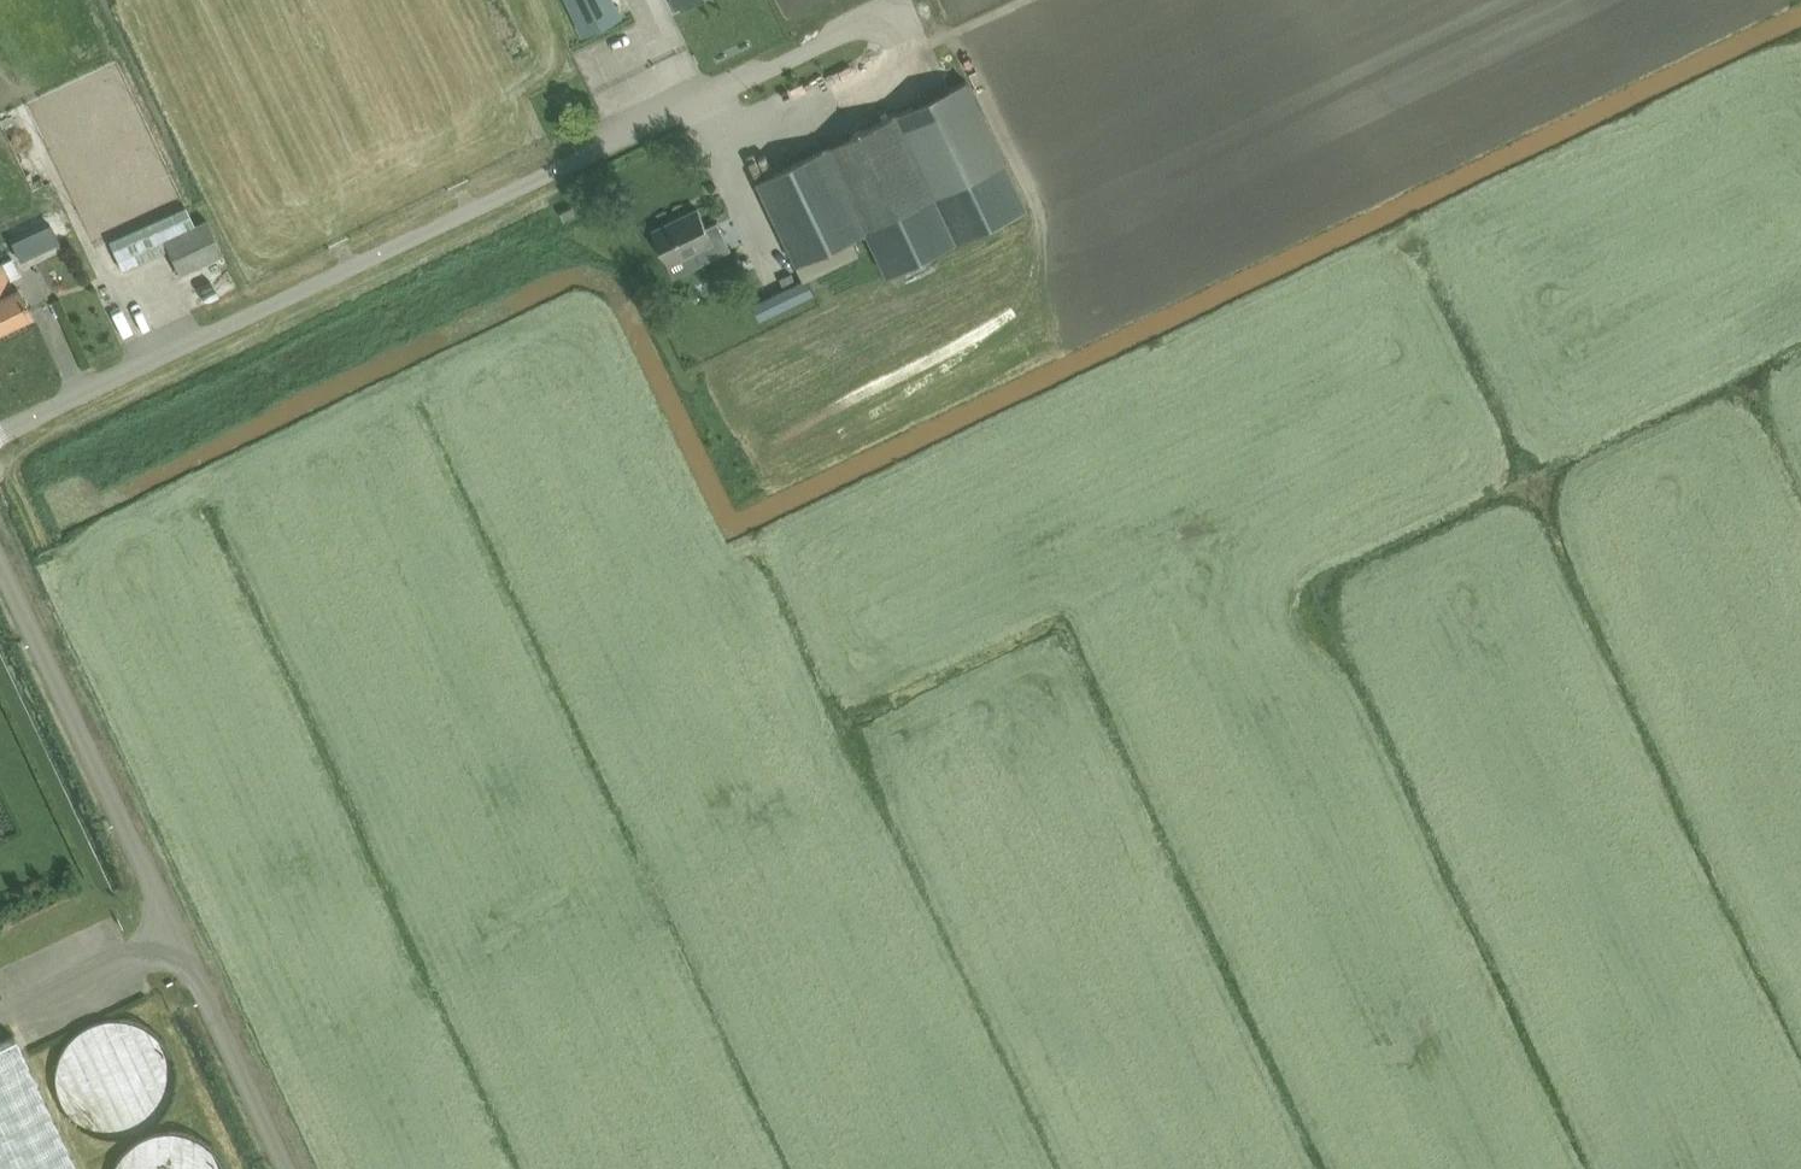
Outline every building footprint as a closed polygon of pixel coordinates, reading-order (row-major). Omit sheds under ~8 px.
[(619,17),(611,0),(567,0),(584,35),(619,17)] [(797,266),(804,281),(675,342),(722,440),(904,352),(857,256),(859,255),(851,240),(1007,166),(967,81),(757,181),(797,266)] [(194,226),(184,206),(112,241),(108,242),(121,270),(124,268),(166,249),(163,240),(192,227),(194,226)] [(561,213),(564,220),(575,215),(572,208),(561,213)] [(653,231),(669,264),(694,252),(700,265),(731,250),(718,222),(706,228),(697,210),(653,231)] [(206,220),(194,226),(192,227),(163,240),(166,249),(179,275),(222,255),(206,220)] [(45,256),(62,249),(51,222),(33,229),(45,256)] [(2,268),(0,264),(0,328),(29,314),(17,288),(13,290),(8,281),(18,277),(12,264),(2,268)] [(14,1037),(0,1044),(0,1168),(76,1168),(14,1037)]
